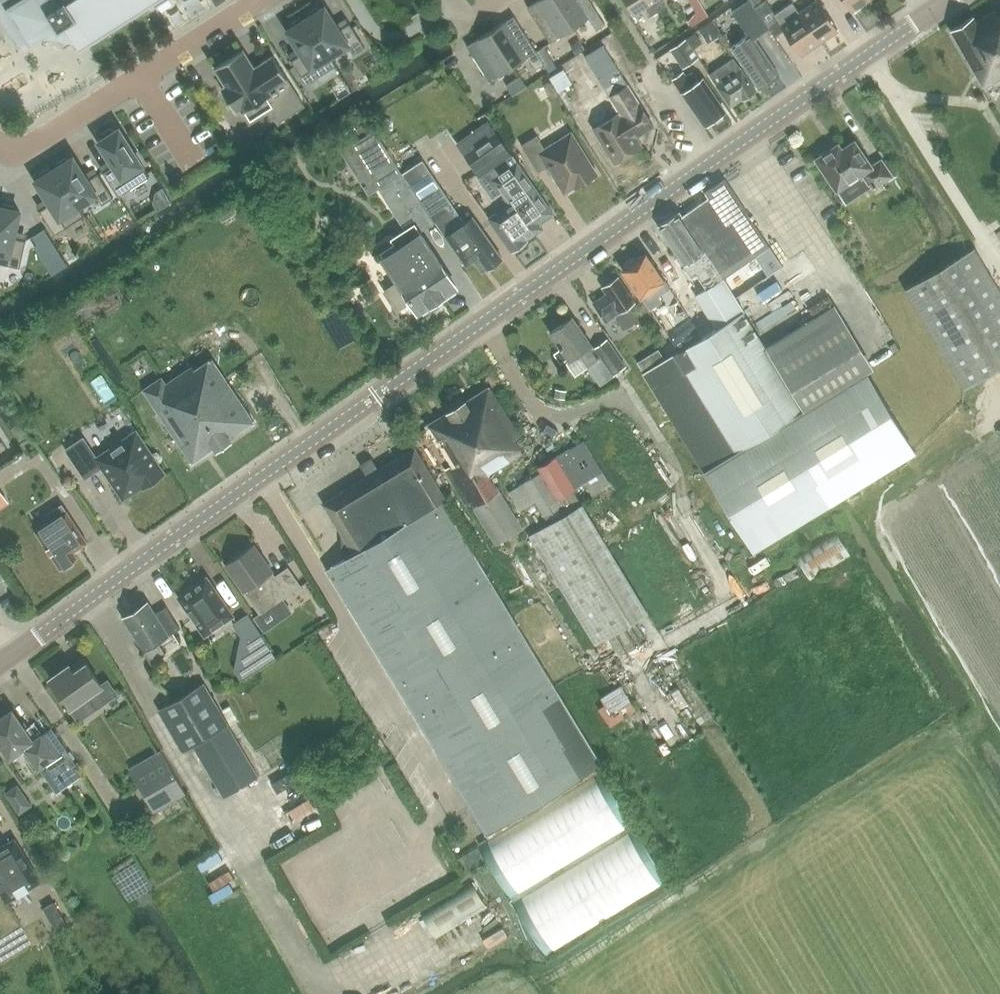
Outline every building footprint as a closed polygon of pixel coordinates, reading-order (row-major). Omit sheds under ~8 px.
[(19,46),(29,39),(31,42),(40,37),(58,41),(63,49),(75,41),(79,47),(152,1),(155,6),(165,0),(0,0),(0,16),(19,46)] [(556,0),(538,0),(528,7),(551,42),(574,27),(556,0)] [(574,27),(589,18),(597,30),(606,24),(590,0),(556,0),(574,27)] [(659,10),(652,0),(628,0),(635,11),(645,4),(651,15),(659,10)] [(659,10),(665,5),(662,0),(652,0),(659,10)] [(769,29),(755,8),(750,0),(734,11),(749,34),(731,46),(759,88),(779,75),(755,39),(769,29)] [(755,8),(769,29),(780,21),(766,0),(755,8)] [(821,43),(839,30),(819,0),(817,0),(800,12),(821,43)] [(854,11),(870,0),(846,0),(854,11)] [(317,7),(308,13),(308,17),(306,19),(330,55),(347,44),(353,54),(365,46),(350,22),(339,29),(325,7),(321,9),(317,7)] [(701,19),(708,15),(703,7),(696,11),(701,19)] [(986,88),(999,80),(999,14),(999,15),(996,9),(978,20),(975,15),(952,28),(986,88)] [(782,25),(803,55),(821,43),(800,12),(782,25)] [(515,15),(490,31),(514,66),(528,57),(536,69),(545,63),(515,15)] [(300,18),(291,23),(292,28),(287,30),(302,53),(291,59),(307,83),(336,65),(330,55),(306,19),(304,20),(300,18)] [(514,66),(490,31),(467,45),(490,81),(514,66)] [(592,46),(601,67),(615,61),(607,41),(592,46)] [(543,46),(537,51),(545,63),(544,64),(549,71),(556,66),(543,46)] [(243,49),(214,67),(226,85),(221,88),(237,112),(241,109),(250,123),(272,109),(280,120),(304,105),(273,55),(255,66),(243,49)] [(733,57),(709,73),(716,84),(717,84),(732,106),(743,99),(748,99),(753,96),(754,92),(756,90),(733,57)] [(563,68),(549,77),(558,91),(572,83),(563,68)] [(684,71),(674,79),(705,125),(710,121),(714,122),(721,117),(722,113),(726,111),(703,78),(699,81),(693,71),(687,75),(684,71)] [(527,86),(520,76),(507,85),(514,95),(527,86)] [(595,128),(616,162),(642,146),(636,136),(654,125),(640,102),(622,113),(621,112),(595,128)] [(193,103),(180,108),(184,120),(198,115),(193,103)] [(479,125),(488,120),(482,111),(440,138),(450,153),(483,132),(479,125)] [(115,130),(111,127),(101,133),(102,139),(98,141),(113,165),(103,171),(118,195),(149,176),(119,128),(115,130)] [(435,222),(373,129),(361,136),(341,149),(369,194),(380,188),(407,229),(394,238),(399,246),(383,257),(399,282),(386,291),(398,308),(411,299),(419,311),(456,286),(420,232),(435,222)] [(199,148),(213,141),(208,132),(194,138),(199,148)] [(539,172),(549,165),(566,191),(576,185),(577,187),(597,174),(572,133),(547,149),(538,135),(522,145),(539,172)] [(497,134),(467,155),(481,175),(487,170),(510,154),(511,154),(497,134)] [(863,172),(874,189),(894,175),(883,158),(872,165),(855,140),(842,148),(839,145),(819,158),(839,188),(863,172)] [(510,154),(487,170),(509,202),(488,217),(511,250),(513,248),(517,249),(523,245),(523,241),(539,230),(541,223),(553,215),(536,191),(510,154)] [(98,173),(88,179),(73,157),(69,159),(66,157),(56,163),(57,167),(55,169),(78,205),(79,205),(96,194),(102,204),(113,196),(98,173)] [(53,170),(49,168),(39,174),(40,178),(36,180),(50,203),(40,210),(55,233),(85,215),(79,205),(78,205),(55,169),(53,170)] [(443,232),(457,223),(433,186),(438,183),(433,175),(414,188),(443,232)] [(683,215),(682,215),(724,278),(770,247),(725,178),(706,191),(710,197),(696,206),(683,215)] [(4,203),(1,206),(0,206),(0,263),(20,267),(26,239),(14,237),(20,211),(15,210),(14,205),(4,203)] [(679,211),(658,225),(693,277),(698,273),(707,287),(707,288),(723,278),(724,278),(682,215),(679,211)] [(474,216),(447,234),(466,264),(474,258),(479,265),(483,262),(487,268),(502,258),(474,216)] [(35,246),(43,259),(58,250),(45,229),(33,236),(38,244),(35,246)] [(966,388),(999,368),(999,288),(975,247),(906,288),(966,388)] [(628,266),(623,269),(642,297),(643,295),(652,308),(663,301),(659,296),(671,288),(648,253),(638,259),(635,256),(626,262),(628,266)] [(616,316),(625,330),(639,320),(630,307),(636,302),(620,277),(604,288),(607,294),(595,303),(607,322),(616,316)] [(665,359),(644,372),(755,550),(846,495),(917,453),(915,450),(847,342),(850,330),(834,305),(766,348),(735,298),(723,278),(707,288),(707,287),(696,294),(717,329),(704,336),(680,299),(656,314),(680,350),(665,359)] [(574,316),(552,332),(570,359),(580,352),(601,382),(614,374),(616,377),(623,372),(621,368),(626,365),(609,338),(595,347),(574,316)] [(143,390),(151,402),(177,441),(191,463),(254,422),(212,358),(195,369),(193,366),(166,383),(162,377),(143,390)] [(991,384),(999,398),(999,379),(991,384)] [(449,412),(428,425),(453,466),(451,467),(498,543),(524,527),(497,484),(526,466),(518,455),(523,452),(514,437),(520,434),(490,386),(466,401),(459,400),(450,405),(449,412)] [(65,450),(85,479),(102,467),(123,499),(142,487),(143,489),(165,474),(136,430),(96,457),(83,437),(65,450)] [(541,472),(510,491),(521,510),(536,500),(546,517),(550,523),(568,512),(560,499),(574,490),(586,483),(593,495),(611,484),(584,440),(539,467),(541,472)] [(369,474),(323,502),(353,553),(327,569),(326,569),(473,812),(486,834),(603,763),(442,499),(446,497),(415,446),(377,469),(375,466),(367,471),(369,474)] [(550,523),(530,535),(596,644),(648,612),(574,490),(560,499),(568,512),(550,523)] [(35,530),(60,569),(63,567),(68,567),(74,564),(74,559),(78,557),(74,552),(88,542),(62,503),(47,513),(51,519),(35,530)] [(794,561),(807,579),(847,550),(835,533),(794,561)] [(261,613),(301,585),(288,566),(276,574),(254,544),(226,564),(261,613)] [(233,614),(207,576),(179,594),(205,633),(233,614)] [(124,617),(153,662),(167,653),(160,641),(180,628),(165,604),(155,612),(148,602),(124,617)] [(277,658),(248,613),(233,623),(261,668),(277,658)] [(73,667),(53,681),(81,722),(119,696),(109,680),(103,684),(88,661),(75,670),(73,667)] [(204,683),(159,710),(184,751),(194,745),(224,797),(259,777),(204,683)] [(591,702),(606,725),(635,706),(620,683),(591,702)] [(11,757),(26,747),(57,792),(83,774),(51,728),(42,734),(34,740),(12,709),(0,717),(0,716),(0,741),(11,757)] [(168,761),(137,779),(155,811),(160,808),(186,793),(168,761)] [(485,847),(517,898),(637,823),(605,772),(485,847)] [(521,904),(553,955),(672,881),(641,830),(521,904)] [(0,847),(0,890),(7,902),(41,881),(15,838),(0,847)] [(499,923),(489,905),(478,886),(424,916),(448,959),(480,941),(477,936),(499,923)] [(355,940),(336,953),(342,962),(361,950),(355,940)] [(431,948),(404,963),(414,981),(441,967),(431,948)]
